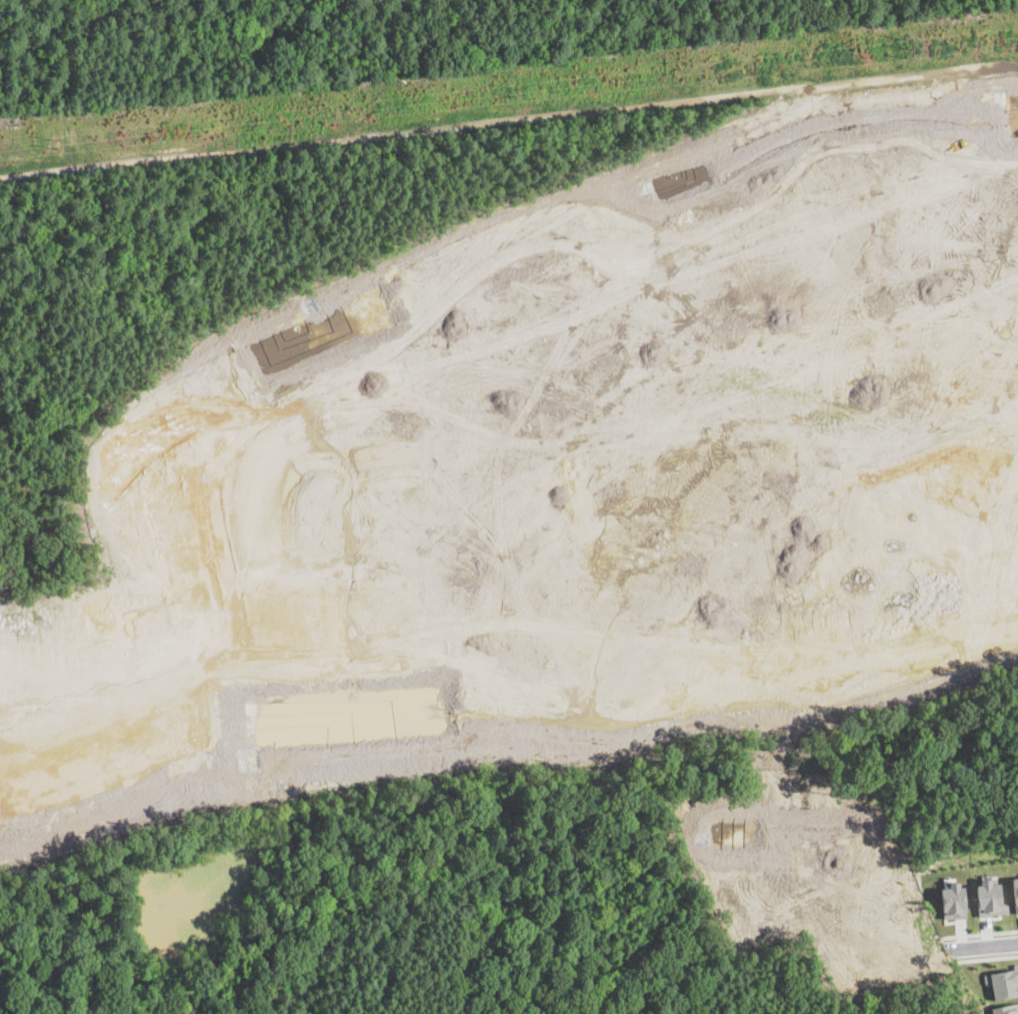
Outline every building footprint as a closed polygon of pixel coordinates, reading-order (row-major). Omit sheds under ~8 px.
[(1014,913),(1017,912),(1017,876),(1010,877),(1014,913)] [(978,915),(1007,913),(1007,903),(1000,904),(999,882),(990,883),(990,878),(976,879),(978,915)] [(940,887),(941,918),(965,917),(964,883),(947,883),(947,887),(940,887)] [(1017,995),(1017,965),(982,973),(984,985),(990,984),(993,999),(1017,995)] [(991,1007),(1017,1002),(1017,1013),(992,1013),(991,1007)]
